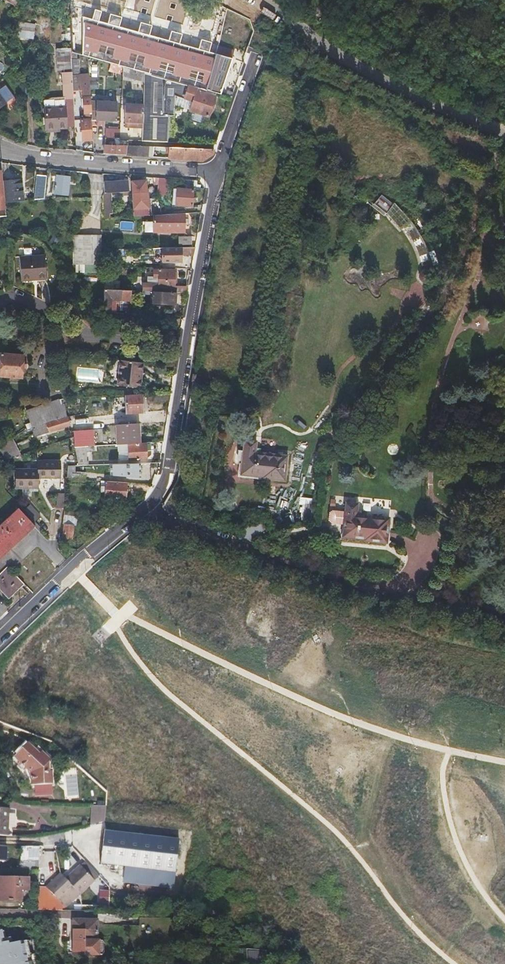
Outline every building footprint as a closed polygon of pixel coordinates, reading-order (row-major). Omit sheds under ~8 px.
[(214,52),(147,33),(84,15),(85,0),(69,0),(71,51),(77,53),(106,61),(109,62),(111,62),(123,66),(124,66),(130,68),(146,72),(202,88),(214,52)] [(20,25),(19,31),(19,37),(50,40),(51,28),(46,27),(20,25)] [(214,52),(202,88),(219,92),(230,56),(214,52)] [(122,73),(123,66),(111,62),(109,69),(122,73)] [(143,122),(146,72),(130,68),(124,66),(123,75),(140,80),(140,85),(135,84),(134,98),(138,98),(138,106),(126,105),(125,121),(143,122)] [(72,71),(67,71),(63,71),(64,96),(73,95),(72,71)] [(202,88),(146,72),(143,122),(142,127),(142,128),(141,140),(178,142),(178,136),(168,136),(169,115),(176,117),(177,91),(183,94),(184,92),(189,94),(188,110),(207,116),(214,95),(218,96),(219,92),(202,88)] [(0,94),(0,95),(6,104),(15,97),(8,88),(0,94)] [(86,119),(80,120),(89,119),(91,119),(90,104),(90,88),(82,89),(83,115),(86,115),(86,119)] [(96,119),(105,120),(114,120),(115,102),(96,101),(96,103),(96,119)] [(65,127),(65,117),(64,107),(54,107),(45,108),(45,128),(58,127),(65,127)] [(89,119),(80,120),(82,141),(91,140),(89,119)] [(125,154),(126,145),(117,144),(104,143),(103,152),(125,154)] [(129,145),(126,145),(125,154),(147,156),(147,150),(150,150),(150,146),(129,145)] [(213,149),(189,148),(165,147),(165,151),(168,151),(168,157),(201,160),(212,154),(213,149)] [(43,197),(44,185),(46,173),(36,172),(33,198),(43,197)] [(55,174),(54,183),(53,192),(66,193),(68,176),(55,174)] [(159,193),(164,193),(169,194),(169,183),(178,183),(178,185),(190,186),(191,179),(159,176),(159,183),(159,193)] [(2,179),(2,194),(3,201),(22,199),(20,178),(2,179)] [(148,197),(147,197),(146,197),(145,179),(132,180),(133,207),(131,207),(131,215),(149,214),(148,197)] [(107,192),(117,192),(127,192),(126,181),(104,181),(104,191),(102,191),(103,209),(107,208),(107,192)] [(191,204),(192,197),(192,190),(172,189),(171,203),(191,204)] [(418,235),(421,241),(424,246),(431,243),(427,234),(419,220),(413,212),(400,197),(394,202),(383,193),(376,202),(387,211),(400,228),(403,226),(410,222),(418,235)] [(153,214),(154,222),(154,230),(184,230),(184,225),(184,219),(184,212),(153,214)] [(120,230),(134,230),(134,221),(120,221),(120,230)] [(419,258),(421,266),(423,271),(423,270),(424,269),(425,269),(426,268),(427,268),(428,268),(429,268),(430,269),(431,269),(432,270),(432,266),(430,262),(429,257),(424,246),(421,241),(418,235),(410,222),(403,226),(412,242),(417,253),(419,258)] [(100,262),(100,249),(100,235),(72,234),(72,261),(100,262)] [(162,247),(162,254),(162,262),(178,262),(178,246),(162,247)] [(125,255),(125,247),(104,247),(104,255),(125,255)] [(35,279),(39,279),(43,278),(41,255),(17,257),(20,279),(35,278),(35,279)] [(173,292),(173,286),(174,269),(153,268),(153,276),(158,276),(158,282),(144,281),(144,289),(152,290),(173,292)] [(434,276),(435,275),(434,274),(434,272),(432,270),(431,269),(430,269),(429,268),(428,268),(427,268),(426,268),(425,269),(424,269),(423,270),(423,271),(422,273),(421,274),(421,275),(422,278),(424,280),(426,281),(427,281),(429,281),(430,281),(432,280),(434,278),(434,276)] [(113,302),(111,302),(109,302),(110,296),(118,297),(118,300),(123,301),(123,296),(126,296),(125,303),(129,304),(130,294),(130,288),(103,286),(102,308),(109,309),(109,307),(113,307),(113,302)] [(174,292),(173,292),(152,290),(152,301),(173,303),(174,292)] [(121,311),(109,309),(102,308),(101,316),(125,319),(121,311)] [(7,375),(18,376),(19,368),(19,361),(19,354),(0,352),(0,375),(7,375)] [(118,358),(116,371),(115,384),(137,387),(140,361),(118,358)] [(145,401),(168,399),(169,392),(144,393),(145,401)] [(121,396),(122,402),(122,409),(119,409),(119,412),(123,411),(123,413),(140,411),(138,394),(121,396)] [(65,414),(63,405),(61,397),(24,410),(30,427),(65,414)] [(66,409),(72,408),(78,407),(77,398),(63,399),(66,409)] [(29,428),(31,433),(32,438),(66,425),(63,416),(29,428)] [(122,443),(125,443),(137,442),(136,428),(130,428),(130,422),(112,423),(113,434),(113,442),(113,443),(122,443)] [(88,443),(113,442),(113,434),(101,435),(87,435),(87,428),(71,429),(71,446),(83,445),(88,445),(88,443)] [(0,450),(3,456),(17,452),(9,438),(0,443),(0,450)] [(243,439),(241,456),(238,473),(260,476),(260,478),(282,481),(285,457),(253,452),(254,440),(243,439)] [(125,444),(125,443),(122,443),(122,447),(125,447),(126,459),(143,458),(143,450),(153,449),(153,444),(143,445),(143,443),(125,444)] [(74,465),(79,464),(84,464),(83,445),(71,446),(74,465)] [(35,459),(35,468),(35,475),(36,475),(58,475),(58,460),(35,459)] [(103,472),(105,472),(108,472),(108,473),(110,473),(117,473),(132,473),(131,464),(108,465),(108,469),(102,469),(103,472)] [(63,478),(72,479),(81,479),(81,472),(71,471),(71,465),(63,465),(63,478)] [(35,468),(13,468),(12,486),(35,486),(36,475),(35,475),(35,468)] [(96,487),(96,488),(96,490),(98,490),(98,497),(118,498),(119,482),(99,480),(98,486),(96,487)] [(384,540),(386,528),(388,515),(356,511),(357,502),(344,501),(340,535),(362,537),(362,539),(384,540)] [(28,504),(22,510),(32,521),(38,515),(28,504)] [(23,516),(16,508),(0,523),(0,553),(30,524),(23,516)] [(63,523),(63,530),(62,536),(70,537),(72,516),(61,515),(61,523),(63,523)] [(86,528),(81,532),(86,537),(90,534),(86,528)] [(228,539),(244,546),(251,543),(244,531),(228,539)] [(0,572),(0,591),(7,598),(22,583),(6,566),(0,572)] [(31,742),(25,748),(51,762),(51,760),(44,753),(45,752),(40,748),(39,749),(31,742)] [(51,762),(25,748),(19,754),(25,760),(22,762),(20,764),(27,771),(28,769),(33,773),(33,784),(52,784),(52,772),(50,772),(50,764),(51,764),(51,762)] [(106,822),(105,805),(90,805),(91,822),(106,822)] [(8,822),(8,808),(0,808),(0,835),(8,835),(8,822)] [(101,829),(100,845),(98,861),(171,870),(175,838),(101,829)] [(18,871),(37,871),(37,849),(37,848),(19,847),(18,871)] [(83,862),(79,866),(91,878),(95,874),(83,862)] [(78,865),(64,878),(73,888),(78,893),(92,879),(91,878),(79,866),(78,865)] [(64,878),(59,873),(44,886),(49,891),(37,891),(37,910),(62,910),(62,906),(67,900),(70,902),(78,893),(73,888),(64,878)] [(19,894),(19,893),(27,893),(27,879),(0,879),(0,902),(16,902),(16,896),(19,895),(19,894)] [(100,907),(109,907),(109,892),(100,892),(100,907)] [(101,941),(95,941),(96,920),(72,920),(71,953),(83,954),(100,954),(102,953),(103,943),(101,941)] [(16,949),(17,943),(0,941),(0,946),(16,949)] [(16,949),(0,946),(0,963),(13,963),(16,949)]
